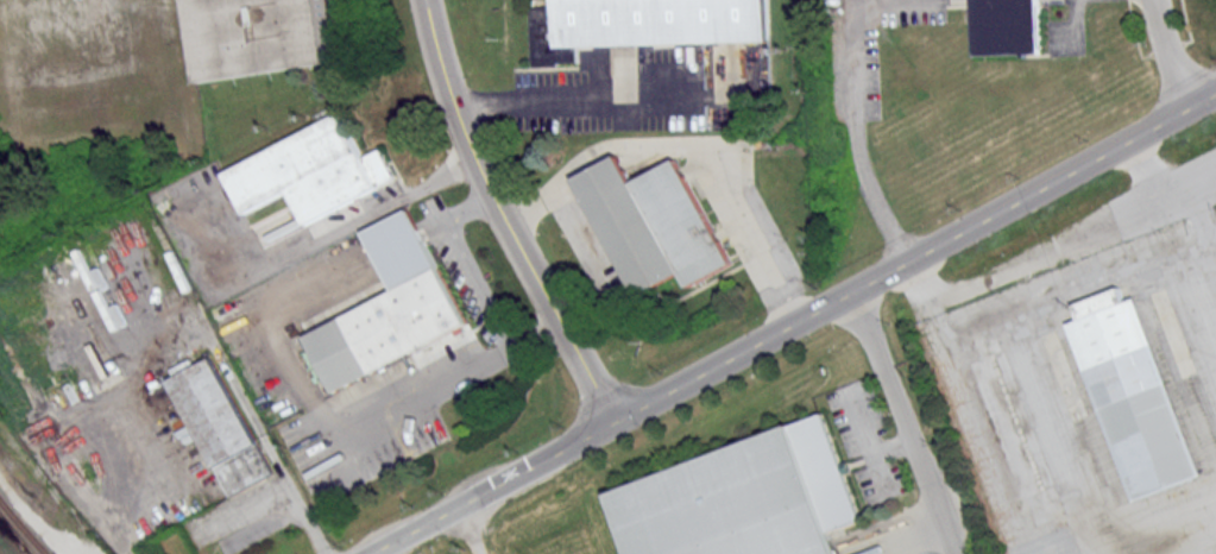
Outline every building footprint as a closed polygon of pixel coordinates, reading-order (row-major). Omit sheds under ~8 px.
[(197,82),(184,0),(343,0),(353,58),(197,82)] [(559,45),(558,0),(770,0),(771,39),(559,45)] [(976,53),(1040,52),(1039,0),(974,0),(976,53)] [(225,174),(341,112),(365,155),(382,146),(397,175),(307,222),(290,189),(246,213),(225,174)] [(574,178),(637,296),(682,272),(691,287),(733,263),(678,157),(635,180),(620,153),(574,178)] [(301,339),(440,265),(468,319),(335,389),(328,374),(321,378),(301,339)] [(834,533),(842,553),(628,553),(604,491),(825,408),(868,520),(834,533)]
